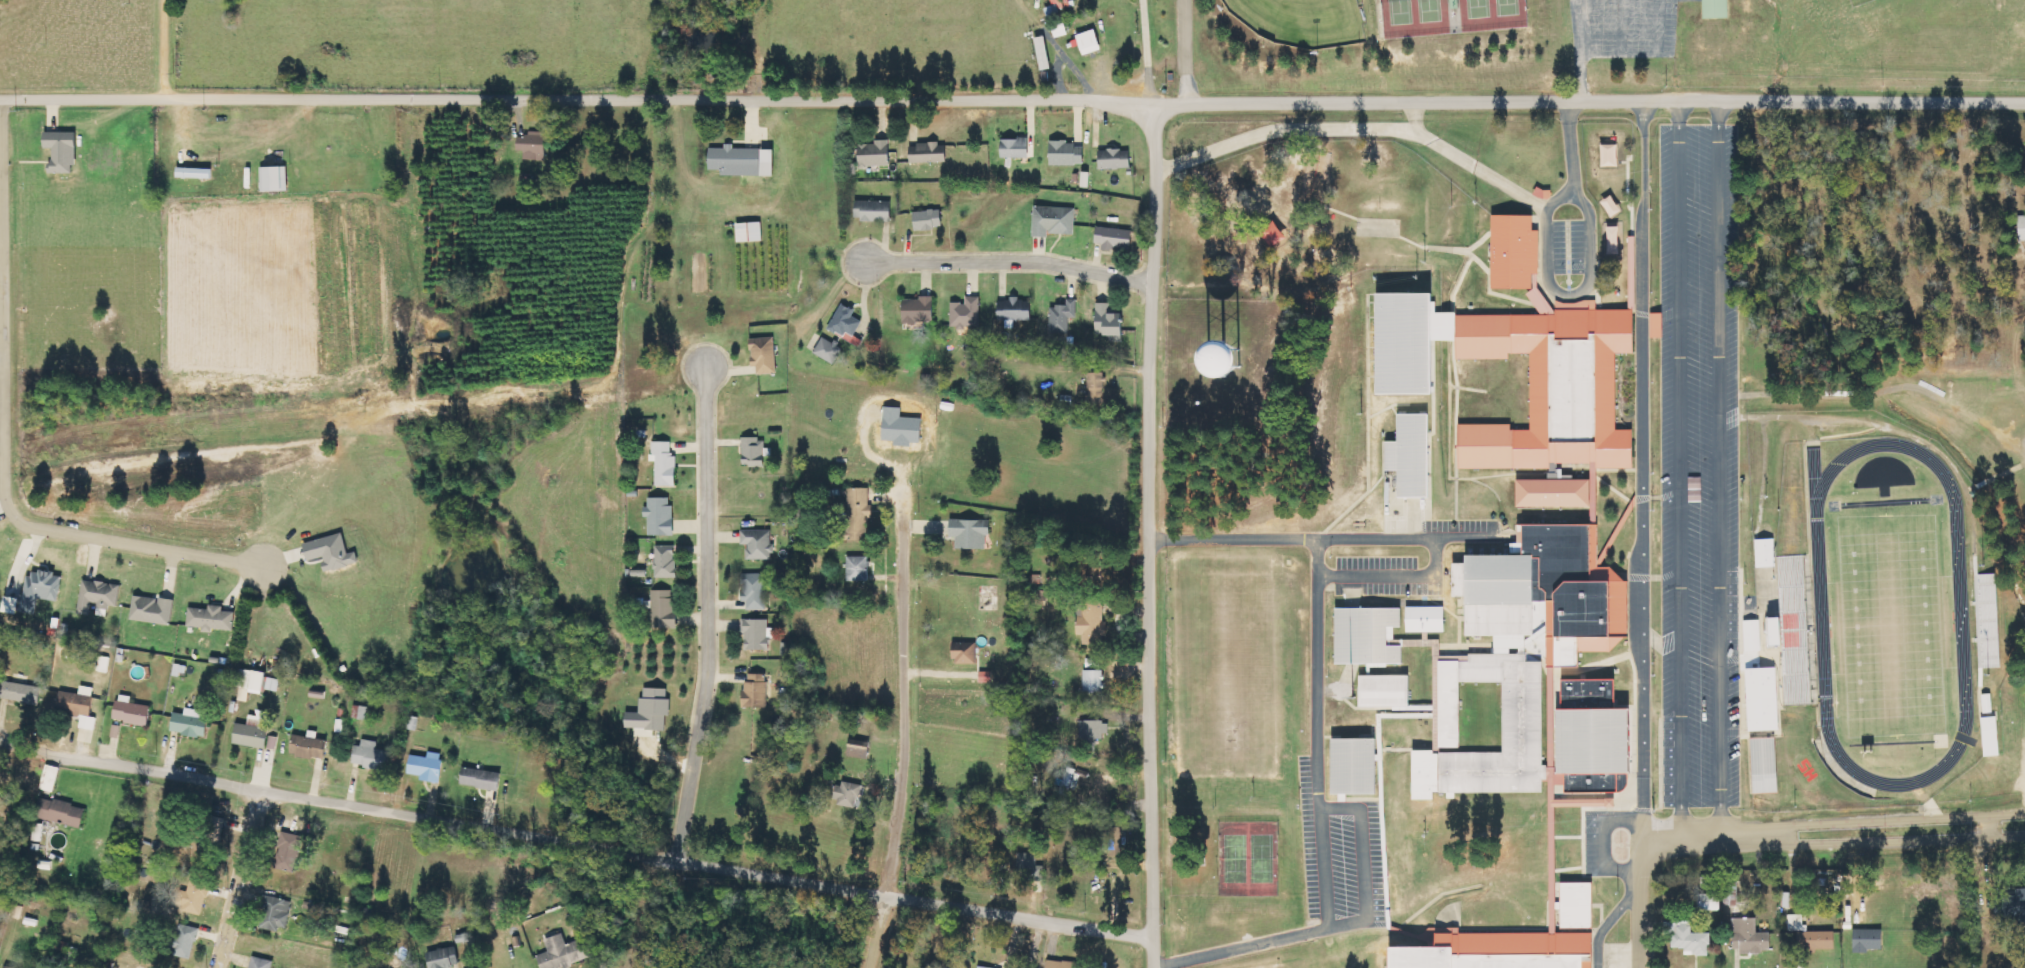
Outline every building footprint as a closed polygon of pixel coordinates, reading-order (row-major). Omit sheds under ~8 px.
[(1703,17),(1702,0),(1725,0),(1726,16),(1703,17)] [(1078,35),(1085,56),(1103,50),(1097,29),(1078,35)] [(1051,69),(1047,36),(1037,38),(1041,70),(1051,69)] [(77,132),(46,132),(46,149),(53,149),(52,173),(77,174),(77,132)] [(547,133),(529,133),(529,137),(518,137),(518,151),(525,151),(525,158),(547,159),(547,133)] [(1030,139),(1002,139),(1003,159),(1030,158),(1030,139)] [(860,144),(861,167),(891,167),(890,140),(876,140),(876,144),(860,144)] [(1052,142),(1051,165),(1085,165),(1085,143),(1052,142)] [(912,163),(947,162),(947,143),(911,144),(912,163)] [(776,149),(734,149),(734,144),(725,144),(725,148),(710,148),(710,171),(722,171),(722,176),(775,177),(776,149)] [(1604,167),(1620,167),(1620,144),(1603,145),(1604,167)] [(1132,169),(1132,150),(1100,151),(1101,170),(1132,169)] [(261,192),(289,191),(287,166),(261,168),(261,192)] [(212,170),(178,169),(177,178),(212,179),(212,170)] [(1622,212),(1614,197),(1605,202),(1613,217),(1622,212)] [(892,222),(893,203),(857,202),(857,221),(892,222)] [(1075,235),(1076,208),(1035,207),(1034,237),(1049,237),(1049,234),(1075,235)] [(943,229),(942,210),(915,211),(916,230),(943,229)] [(1533,213),(1492,213),(1492,286),(1533,287),(1533,213)] [(1290,241),(1279,220),(1261,230),(1272,251),(1290,241)] [(738,223),(738,242),(763,242),(762,223),(738,223)] [(1610,251),(1620,251),(1620,227),(1610,227),(1610,251)] [(1134,230),(1097,228),(1096,244),(1103,245),(1103,249),(1133,251),(1134,230)] [(1380,392),(1380,290),(1437,291),(1436,392),(1380,392)] [(981,297),(966,297),(966,303),(952,303),(952,327),(981,327),(981,297)] [(935,324),(935,299),(905,298),(904,323),(935,324)] [(1000,320),(1032,321),(1033,299),(1000,298),(1000,320)] [(1052,306),(1052,333),(1069,333),(1070,318),(1078,318),(1078,300),(1068,299),(1068,307),(1052,306)] [(1111,303),(1098,303),(1098,335),(1125,336),(1125,314),(1111,313),(1111,303)] [(856,311),(842,304),(831,328),(854,339),(862,321),(853,317),(856,311)] [(1633,309),(1557,309),(1557,313),(1456,314),(1456,358),(1509,357),(1509,353),(1530,352),(1530,428),(1512,428),(1512,423),(1458,423),(1458,466),(1551,466),(1551,461),(1596,460),(1596,467),(1633,467),(1633,428),(1615,428),(1615,350),(1633,350),(1633,309)] [(845,340),(860,346),(863,340),(847,334),(845,340)] [(815,353),(833,364),(843,347),(824,336),(815,353)] [(752,367),(758,367),(758,375),(777,374),(776,338),(751,338),(752,367)] [(1239,346),(1228,346),(1229,378),(1261,377),(1260,346),(1239,346)] [(1104,373),(1089,373),(1090,405),(1105,404),(1104,373)] [(923,419),(902,418),(902,408),(885,407),(884,441),(896,441),(895,446),(913,447),(913,443),(922,443),(923,419)] [(1398,413),(1428,413),(1429,496),(1398,496),(1397,469),(1386,469),(1386,440),(1398,440),(1398,413)] [(766,439),(744,439),(743,467),(766,467),(766,439)] [(657,462),(657,486),(678,487),(678,455),(672,455),(672,442),(653,442),(652,462),(657,462)] [(1515,478),(1515,505),(1590,505),(1590,478),(1515,478)] [(871,489),(848,489),(848,514),(841,514),(841,540),(871,540),(871,489)] [(675,536),(674,506),(670,506),(670,498),(648,498),(649,507),(645,507),(645,517),(649,517),(650,536),(675,536)] [(991,521),(951,520),(951,538),(957,538),(957,549),(986,550),(986,536),(991,536),(991,521)] [(1594,522),(1523,522),(1523,551),(1466,551),(1467,636),(1537,636),(1537,601),(1559,601),(1559,666),(1582,666),(1582,649),(1611,649),(1626,635),(1626,580),(1612,566),(1594,566),(1594,522)] [(748,560),(774,560),(773,530),(742,531),(742,545),(747,545),(748,560)] [(305,544),(309,562),(323,558),(327,573),(361,564),(358,552),(349,554),(344,533),(305,544)] [(1757,568),(1777,568),(1776,540),(1757,540),(1757,568)] [(677,578),(676,546),(656,546),(657,578),(677,578)] [(1811,704),(1806,556),(1778,557),(1779,592),(1784,592),(1788,705),(1811,704)] [(870,557),(847,558),(848,582),(871,581),(870,557)] [(59,602),(62,576),(28,571),(22,613),(37,615),(39,599),(59,602)] [(748,611),(767,610),(766,574),(743,574),(744,602),(748,602),(748,611)] [(1083,645),(1103,646),(1103,637),(1107,637),(1107,623),(1109,578),(1096,577),(1095,600),(1081,599),(1079,636),(1084,636),(1083,645)] [(79,614),(90,616),(92,605),(118,609),(121,586),(84,580),(79,614)] [(677,590),(653,590),(653,629),(677,629),(677,590)] [(175,600),(159,598),(159,599),(134,596),(131,621),(172,625),(175,600)] [(4,612),(17,615),(20,603),(6,600),(4,612)] [(1402,605),(1335,606),(1335,664),(1402,663),(1402,645),(1388,645),(1387,625),(1402,625),(1402,605)] [(189,608),(188,627),(203,628),(203,633),(213,633),(213,630),(235,631),(236,613),(223,612),(224,606),(209,606),(209,610),(189,608)] [(1407,607),(1407,632),(1444,631),(1444,606),(1407,607)] [(1769,648),(1788,647),(1787,618),(1769,618),(1769,648)] [(769,620),(744,620),(745,651),(772,651),(772,629),(769,629),(769,620)] [(1746,652),(1762,652),(1761,620),(1745,621),(1746,652)] [(955,642),(955,665),(977,665),(977,641),(955,642)] [(1529,650),(1529,658),(1542,658),(1543,763),(1547,763),(1547,777),(1541,777),(1541,789),(1433,790),(1433,796),(1415,796),(1415,750),(1441,749),(1440,659),(1469,658),(1469,651),(1529,650)] [(108,673),(109,658),(97,656),(95,672),(108,673)] [(1749,732),(1781,731),(1779,668),(1747,669),(1749,732)] [(237,701),(248,702),(249,693),(263,694),(265,672),(241,669),(237,701)] [(1103,670),(1083,671),(1084,694),(1104,693),(1103,670)] [(993,672),(980,672),(980,683),(992,683),(993,672)] [(768,675),(745,675),(745,708),(767,708),(768,675)] [(1361,675),(1411,675),(1411,705),(1361,706),(1361,675)] [(1565,680),(1565,709),(1561,709),(1562,772),(1567,772),(1567,791),(1619,791),(1627,787),(1629,780),(1629,773),(1636,773),(1635,708),(1616,708),(1615,680),(1565,680)] [(40,705),(43,687),(4,682),(1,700),(40,705)] [(79,728),(94,731),(97,719),(89,717),(96,689),(81,686),(79,695),(62,691),(57,712),(82,718),(79,728)] [(668,689),(645,688),(645,698),(641,698),(641,713),(628,713),(627,729),(667,731),(667,717),(671,717),(672,699),(668,699),(668,689)] [(149,727),(152,707),(132,704),(133,697),(119,695),(115,721),(149,727)] [(1983,695),(1984,716),(1993,715),(1992,695),(1983,695)] [(203,711),(186,709),(185,715),(175,713),(172,734),(206,738),(209,719),(202,718),(203,711)] [(234,745),(276,751),(278,738),(269,736),(270,726),(267,726),(269,712),(259,711),(258,716),(250,715),(248,725),(237,724),(234,745)] [(1983,718),(1985,757),(2000,756),(1998,718),(1983,718)] [(1081,722),(1081,740),(1110,739),(1109,722),(1081,722)] [(119,739),(121,727),(113,725),(111,737),(119,739)] [(319,732),(309,731),(308,738),(294,735),(291,755),(325,761),(329,741),(317,739),(319,732)] [(1333,738),(1377,737),(1378,792),(1333,793),(1333,738)] [(1780,793),(1778,738),(1751,739),(1753,794),(1780,793)] [(379,742),(362,740),(362,747),(356,746),(353,767),(389,771),(392,752),(378,750),(379,742)] [(849,756),(869,759),(871,747),(850,744),(849,756)] [(428,759),(412,755),(408,774),(421,777),(421,780),(440,784),(445,755),(430,752),(428,759)] [(41,790),(54,793),(59,768),(46,765),(41,790)] [(503,774),(464,767),(461,785),(500,792),(503,774)] [(1065,772),(1064,792),(1072,793),(1073,773),(1065,772)] [(835,803),(858,808),(863,786),(841,781),(835,803)] [(82,828),(86,808),(40,798),(36,818),(82,828)] [(1124,828),(1111,828),(1110,858),(1123,858),(1124,828)] [(296,873),(303,836),(282,833),(276,869),(296,873)] [(1044,866),(1036,866),(1037,854),(1019,853),(1018,881),(1044,881),(1044,866)] [(181,890),(177,910),(204,915),(210,885),(191,881),(189,892),(181,890)] [(1591,881),(1562,881),(1561,927),(1591,927),(1591,881)] [(1723,911),(1722,895),(1701,895),(1701,911),(1723,911)] [(286,932),(292,902),(266,896),(259,927),(286,932)] [(1788,916),(1788,932),(1798,932),(1798,951),(1837,950),(1837,932),(1805,933),(1805,915),(1788,916)] [(1758,933),(1758,919),(1734,919),(1735,950),(1740,949),(1740,955),(1773,954),(1772,933),(1758,933)] [(1711,934),(1692,934),(1692,922),(1666,922),(1666,936),(1673,935),(1673,949),(1686,949),(1687,956),(1711,956),(1711,934)] [(172,955),(192,959),(199,929),(180,924),(172,955)] [(1884,931),(1854,930),(1854,952),(1884,953),(1884,931)] [(1439,933),(1439,946),(1394,947),(1394,967),(1593,967),(1593,932),(1439,933)] [(589,939),(567,945),(564,935),(545,940),(549,953),(538,956),(541,967),(563,967),(595,959),(589,939)] [(456,947),(426,955),(430,967),(457,967),(462,967),(456,947)] [(273,961),(254,957),(251,967),(272,967),(273,961)]
